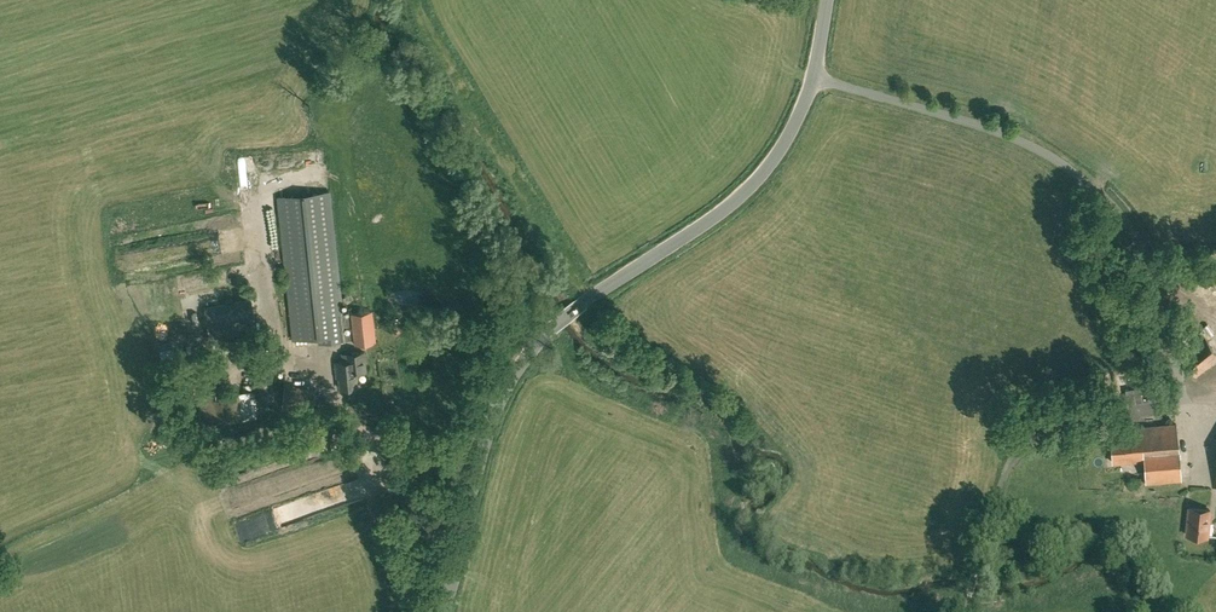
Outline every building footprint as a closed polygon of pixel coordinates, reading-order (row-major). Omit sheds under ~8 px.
[(279,197),(286,264),(294,339),(344,334),(337,258),(330,192),(324,192),(323,185),(316,186),(315,183),(298,185),(298,183),(291,183),(291,188),(283,189),(283,192),(283,197),(279,197)] [(251,299),(206,307),(211,339),(256,332),(251,299)] [(375,342),(372,311),(351,313),(355,344),(375,342)] [(1197,376),(1215,361),(1215,353),(1202,336),(1180,355),(1197,376)] [(340,388),(358,386),(356,371),(366,370),(364,351),(341,354),(342,361),(335,362),(336,372),(338,372),(340,388)] [(275,398),(269,368),(254,372),(259,401),(275,398)] [(205,394),(206,418),(255,416),(254,392),(205,394)] [(1176,424),(1110,430),(1113,462),(1144,459),(1146,483),(1181,480),(1176,424)] [(260,523),(267,522),(269,529),(294,521),(290,508),(253,519),(256,530),(262,528),(260,523)] [(1189,508),(1186,534),(1208,536),(1210,510),(1189,508)]
